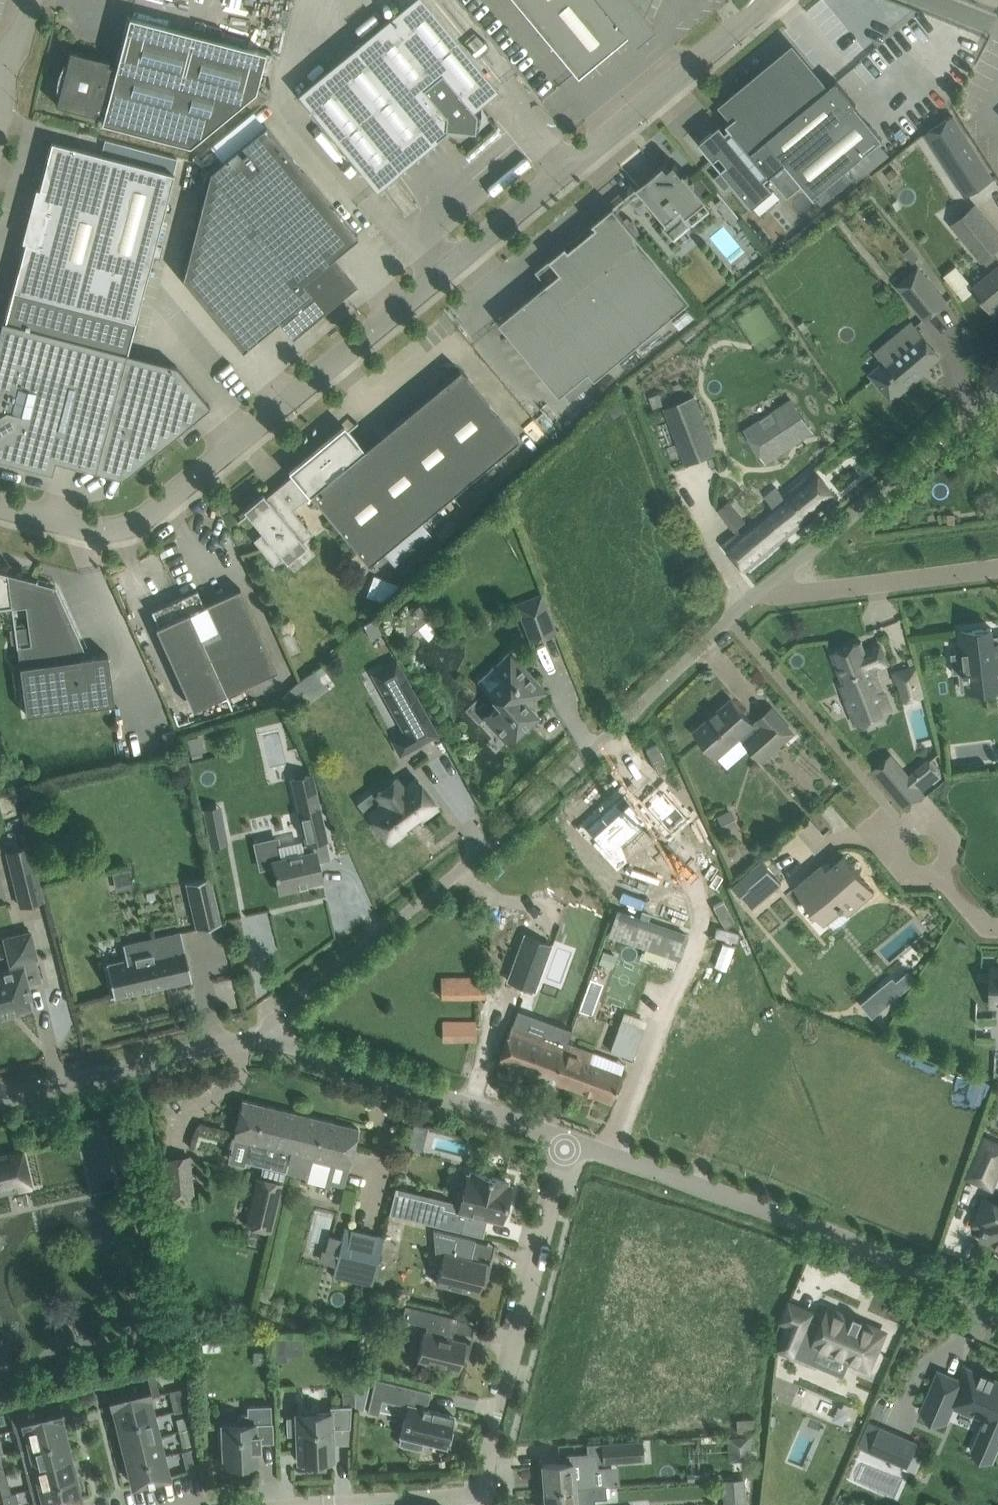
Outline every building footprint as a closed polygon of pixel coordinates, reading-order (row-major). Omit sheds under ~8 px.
[(377,189),(409,163),(407,160),(419,149),(420,150),(433,146),(440,133),(446,128),(475,131),(477,113),(472,107),(492,89),(494,92),(498,89),(425,0),(410,0),(297,93),(377,189)] [(642,0),(515,0),(577,76),(628,33),(635,41),(636,40),(653,24),(639,6),(642,0)] [(265,51),(148,20),(129,15),(115,66),(108,64),(109,60),(70,50),(68,56),(64,61),(61,67),(58,73),(57,79),(56,85),(56,92),(57,98),(56,104),(95,114),(96,110),(104,112),(101,121),(121,126),(189,144),(255,90),(265,51)] [(837,80),(827,88),(793,47),(723,105),(734,118),(777,171),(794,191),(801,185),(812,199),(815,196),(822,205),(852,179),(845,171),(879,142),(883,139),(855,105),(856,104),(837,80)] [(926,133),(959,185),(966,195),(982,184),(992,178),(952,116),(926,133)] [(794,191),(777,171),(734,118),(727,124),(730,128),(726,132),(720,125),(714,130),(713,128),(702,137),(703,139),(699,142),(713,160),(720,155),(728,165),(723,169),(720,166),(719,167),(723,171),(732,183),(734,186),(752,207),(774,190),(766,180),(770,176),(787,197),(794,191)] [(281,257),(323,307),(342,291),(340,288),(350,279),(332,257),(358,235),(265,124),(210,170),(281,257)] [(20,263),(13,289),(135,321),(174,173),(52,141),(45,168),(39,189),(36,188),(23,241),(26,242),(20,263)] [(680,210),(686,217),(707,200),(690,180),(689,173),(686,174),(675,162),(662,173),(662,172),(638,192),(639,193),(641,191),(667,224),(668,223),(667,221),(680,210)] [(212,313),(281,257),(210,170),(183,277),(212,313)] [(724,189),(732,183),(723,171),(715,177),(724,189)] [(734,224),(741,218),(723,197),(716,203),(734,224)] [(992,226),(975,206),(952,226),(981,260),(982,260),(992,272),(974,287),(973,288),(982,298),(994,313),(997,310),(997,258),(992,251),(997,246),(997,233),(992,226)] [(546,283),(500,322),(561,396),(590,372),(596,379),(692,300),(641,238),(643,236),(632,220),(628,223),(618,210),(619,210),(618,209),(614,212),(612,208),(603,216),(602,216),(593,223),(596,227),(569,249),(566,245),(536,270),(546,283)] [(281,257),(212,313),(242,349),(281,317),(290,329),(301,320),(303,323),(323,307),(281,257)] [(925,319),(946,301),(918,269),(898,286),(925,319)] [(52,472),(55,460),(120,477),(121,478),(173,435),(210,405),(177,365),(127,352),(135,321),(13,289),(5,320),(2,319),(0,326),(0,458),(52,472)] [(939,356),(916,328),(912,323),(894,337),(904,349),(872,375),(891,399),(916,378),(919,376),(917,374),(939,356)] [(368,563),(518,439),(460,369),(364,448),(363,449),(344,426),(289,471),(292,475),(294,474),(311,494),(368,563)] [(765,404),(776,397),(768,385),(757,392),(765,404)] [(686,465),(716,453),(694,396),(664,408),(686,465)] [(744,431),(764,462),(792,445),(812,431),(792,401),(761,420),(756,412),(747,419),(752,426),(744,431)] [(836,496),(814,469),(783,495),(776,487),(765,497),(771,505),(724,544),(745,571),(836,496)] [(304,500),(311,494),(294,474),(292,475),(285,481),(275,489),(266,496),(265,497),(263,494),(244,509),(262,532),(253,539),(274,564),(283,557),(284,556),(287,560),(306,544),(303,541),(312,533),(292,509),(304,500)] [(734,530),(751,516),(735,496),(718,510),(734,530)] [(938,516),(939,522),(939,524),(955,523),(954,515),(938,516)] [(12,607),(12,608),(26,606),(31,645),(17,647),(26,714),(31,713),(38,764),(125,745),(119,701),(114,702),(108,653),(88,656),(56,586),(0,571),(0,608),(12,607)] [(204,604),(241,686),(277,670),(249,606),(240,588),(204,604)] [(241,686),(204,604),(197,590),(152,610),(158,625),(156,626),(193,708),(196,707),(214,698),(241,686)] [(530,643),(557,632),(542,593),(515,603),(530,643)] [(421,606),(400,621),(418,645),(438,629),(421,606)] [(960,632),(962,647),(956,648),(957,653),(951,654),(954,674),(959,673),(960,678),(985,675),(986,689),(997,688),(997,643),(993,644),(991,628),(960,632)] [(881,693),(872,669),(875,668),(887,663),(880,645),(865,651),(862,641),(832,653),(844,684),(841,685),(856,724),(891,710),(884,692),(881,693)] [(546,690),(542,685),(510,651),(503,658),(508,663),(497,672),(502,678),(489,690),(487,688),(485,689),(499,704),(484,719),(506,743),(538,714),(531,706),(536,701),(539,699),(544,694),(547,691),(546,690)] [(394,678),(379,686),(405,731),(410,741),(418,737),(421,743),(437,734),(396,660),(387,666),(394,678)] [(321,664),(295,684),(309,702),(335,683),(321,664)] [(201,720),(232,708),(227,697),(197,709),(201,720)] [(694,732),(707,747),(717,758),(740,738),(762,763),(795,733),(785,722),(772,707),(758,719),(763,725),(758,729),(732,699),(694,732)] [(198,737),(189,739),(192,753),(201,750),(198,737)] [(873,770),(907,811),(925,796),(922,791),(928,786),(915,771),(909,776),(891,755),(873,770)] [(279,836),(253,842),(259,869),(274,865),(280,892),(297,887),(297,885),(322,879),(317,858),(329,855),(330,859),(331,859),(327,840),(320,808),(311,771),(310,771),(311,775),(292,779),(300,813),(306,836),(307,843),(302,844),(304,851),(283,856),(280,844),(279,836)] [(438,806),(416,777),(407,784),(400,776),(379,792),(387,802),(371,814),(370,812),(368,813),(374,821),(373,823),(382,835),(383,833),(390,842),(438,806)] [(658,788),(641,803),(665,828),(681,813),(658,788)] [(620,793),(582,827),(592,838),(588,842),(613,869),(624,859),(618,843),(644,819),(620,793)] [(739,827),(731,809),(716,816),(724,834),(739,827)] [(222,818),(206,821),(211,845),(228,842),(222,818)] [(814,825),(806,831),(815,842),(823,836),(814,825)] [(30,845),(19,848),(17,842),(7,844),(9,851),(5,851),(19,907),(44,900),(42,892),(34,859),(30,845)] [(858,881),(863,878),(844,856),(827,870),(821,862),(793,885),(823,921),(841,906),(849,916),(872,897),(858,881)] [(734,883),(754,906),(781,883),(762,860),(734,883)] [(197,929),(221,923),(210,877),(187,882),(197,929)] [(617,910),(609,933),(679,957),(687,934),(617,910)] [(37,957),(31,931),(5,938),(12,969),(0,972),(0,1017),(10,1015),(19,1012),(19,1009),(31,1006),(29,999),(31,998),(22,961),(37,957)] [(192,978),(181,932),(123,945),(126,958),(107,963),(114,996),(192,978)] [(549,950),(551,944),(525,935),(508,980),(535,989),(545,961),(551,964),(556,952),(549,950)] [(896,981),(894,983),(902,993),(911,986),(915,979),(908,971),(896,981)] [(441,997),(485,997),(485,977),(441,978),(441,997)] [(443,1022),(443,1039),(476,1039),(477,1022),(443,1022)] [(505,1041),(498,1060),(555,1081),(611,1101),(618,1083),(621,1075),(621,1073),(589,1061),(593,1052),(568,1043),(512,1022),(505,1041)] [(736,1028),(733,1038),(741,1041),(745,1031),(736,1028)] [(804,1053),(800,1063),(809,1066),(813,1056),(804,1053)] [(660,1057),(657,1067),(665,1071),(669,1060),(660,1057)] [(344,1186),(353,1148),(358,1128),(328,1121),(300,1114),(271,1107),(242,1100),(237,1119),(234,1133),(233,1137),(250,1141),(245,1162),(257,1164),(263,1166),(260,1178),(256,1176),(245,1225),(272,1231),(283,1183),(283,1182),(286,1171),(308,1177),(307,1181),(324,1186),(325,1181),(344,1186)] [(414,1122),(413,1128),(426,1131),(426,1130),(427,1126),(414,1122)] [(843,1124),(839,1135),(848,1138),(851,1127),(843,1124)] [(992,1188),(997,1173),(997,1144),(985,1138),(968,1177),(992,1188)] [(31,1187),(23,1150),(0,1155),(0,1194),(31,1187)] [(189,1192),(186,1156),(162,1159),(166,1194),(189,1192)] [(394,1194),(389,1213),(409,1218),(416,1219),(462,1230),(466,1211),(488,1216),(489,1217),(490,1214),(497,1216),(496,1218),(502,1220),(504,1209),(508,1210),(511,1197),(508,1196),(510,1185),(506,1184),(507,1180),(472,1171),(471,1176),(467,1175),(461,1173),(454,1201),(396,1187),(394,1194)] [(986,1198),(975,1224),(985,1229),(980,1239),(997,1246),(997,1203),(986,1198)] [(399,1243),(403,1224),(388,1221),(385,1236),(384,1240),(399,1243)] [(384,1240),(385,1236),(345,1227),(342,1238),(335,1265),(332,1277),(372,1287),(384,1240)] [(487,1280),(491,1264),(471,1259),(475,1239),(433,1229),(436,1266),(438,1265),(437,1264),(441,1265),(437,1283),(479,1293),(482,1278),(486,1278),(486,1279),(487,1280)] [(452,1338),(457,1317),(405,1304),(402,1318),(427,1324),(426,1331),(424,1331),(416,1361),(458,1371),(461,1358),(467,1360),(471,1341),(470,1341),(470,1342),(452,1338)] [(790,1323),(780,1348),(811,1362),(817,1347),(869,1369),(885,1333),(830,1309),(823,1324),(814,1320),(808,1317),(804,1328),(790,1323)] [(286,1337),(274,1336),(273,1360),(286,1361),(286,1354),(302,1354),(303,1338),(286,1338),(286,1337)] [(265,1350),(252,1350),(252,1364),(265,1364),(265,1350)] [(985,1422),(978,1439),(997,1447),(997,1444),(997,1381),(967,1368),(961,1381),(939,1372),(922,1410),(946,1420),(952,1407),(972,1416),(976,1408),(986,1413),(983,1420),(985,1422)] [(371,1373),(361,1370),(357,1387),(368,1389),(371,1373)] [(114,1405),(149,1397),(150,1396),(150,1395),(160,1393),(155,1372),(107,1384),(113,1406),(114,1405)] [(375,1377),(367,1411),(378,1413),(379,1409),(380,1407),(382,1399),(397,1403),(395,1411),(406,1414),(398,1443),(421,1449),(424,1441),(446,1446),(447,1441),(451,1442),(453,1430),(450,1430),(454,1415),(423,1407),(424,1403),(428,1402),(431,1391),(375,1377)] [(175,1411),(186,1408),(183,1388),(170,1391),(175,1411)] [(354,1390),(340,1390),(340,1404),(353,1405),(354,1390)] [(15,1430),(16,1429),(61,1419),(62,1418),(57,1397),(10,1409),(15,1430)] [(119,1425),(154,1416),(149,1397),(114,1405),(119,1425)] [(260,1441),(273,1440),(271,1404),(247,1406),(248,1414),(239,1414),(239,1423),(222,1424),(222,1429),(219,1430),(220,1444),(223,1444),(224,1464),(228,1464),(228,1467),(243,1467),(243,1463),(257,1463),(257,1448),(260,1448),(260,1441)] [(349,1441),(351,1405),(330,1406),(331,1412),(316,1412),(316,1416),(302,1416),(302,1413),(296,1413),(296,1418),(288,1418),(289,1433),(297,1433),(298,1461),(303,1461),(303,1465),(320,1464),(320,1460),(334,1459),(333,1442),(349,1441)] [(119,1425),(124,1445),(158,1436),(154,1416),(119,1425)] [(187,1429),(188,1428),(185,1416),(176,1418),(179,1430),(185,1429),(187,1429)] [(753,1418),(736,1419),(737,1433),(754,1432),(753,1418)] [(21,1448),(30,1446),(65,1438),(61,1419),(16,1429),(21,1448)] [(880,1426),(870,1451),(908,1467),(913,1455),(918,1443),(880,1426)] [(183,1446),(190,1444),(187,1429),(185,1429),(179,1430),(183,1446)] [(129,1465),(163,1456),(158,1436),(124,1445),(129,1465)] [(30,1446),(35,1466),(70,1458),(65,1438),(30,1446)] [(642,1439),(602,1441),(603,1461),(643,1458),(642,1439)] [(190,1449),(182,1452),(183,1458),(188,1461),(193,1460),(190,1449)] [(563,1462),(543,1464),(544,1489),(574,1487),(605,1485),(605,1484),(604,1484),(603,1466),(596,1467),(596,1461),(596,1454),(568,1455),(569,1462),(563,1462)] [(167,1476),(163,1456),(129,1465),(133,1484),(167,1476)] [(30,1488),(40,1486),(75,1478),(70,1458),(35,1466),(26,1468),(30,1488)] [(746,1476),(723,1477),(724,1504),(747,1504),(746,1476)] [(7,1478),(6,1479),(0,1480),(0,1486),(2,1495),(11,1493),(7,1478)] [(79,1498),(75,1478),(40,1486),(45,1504),(50,1504),(79,1498)] [(544,1489),(545,1504),(575,1504),(574,1487),(544,1489)] [(16,1492),(11,1493),(2,1495),(4,1504),(19,1504),(16,1492)]
